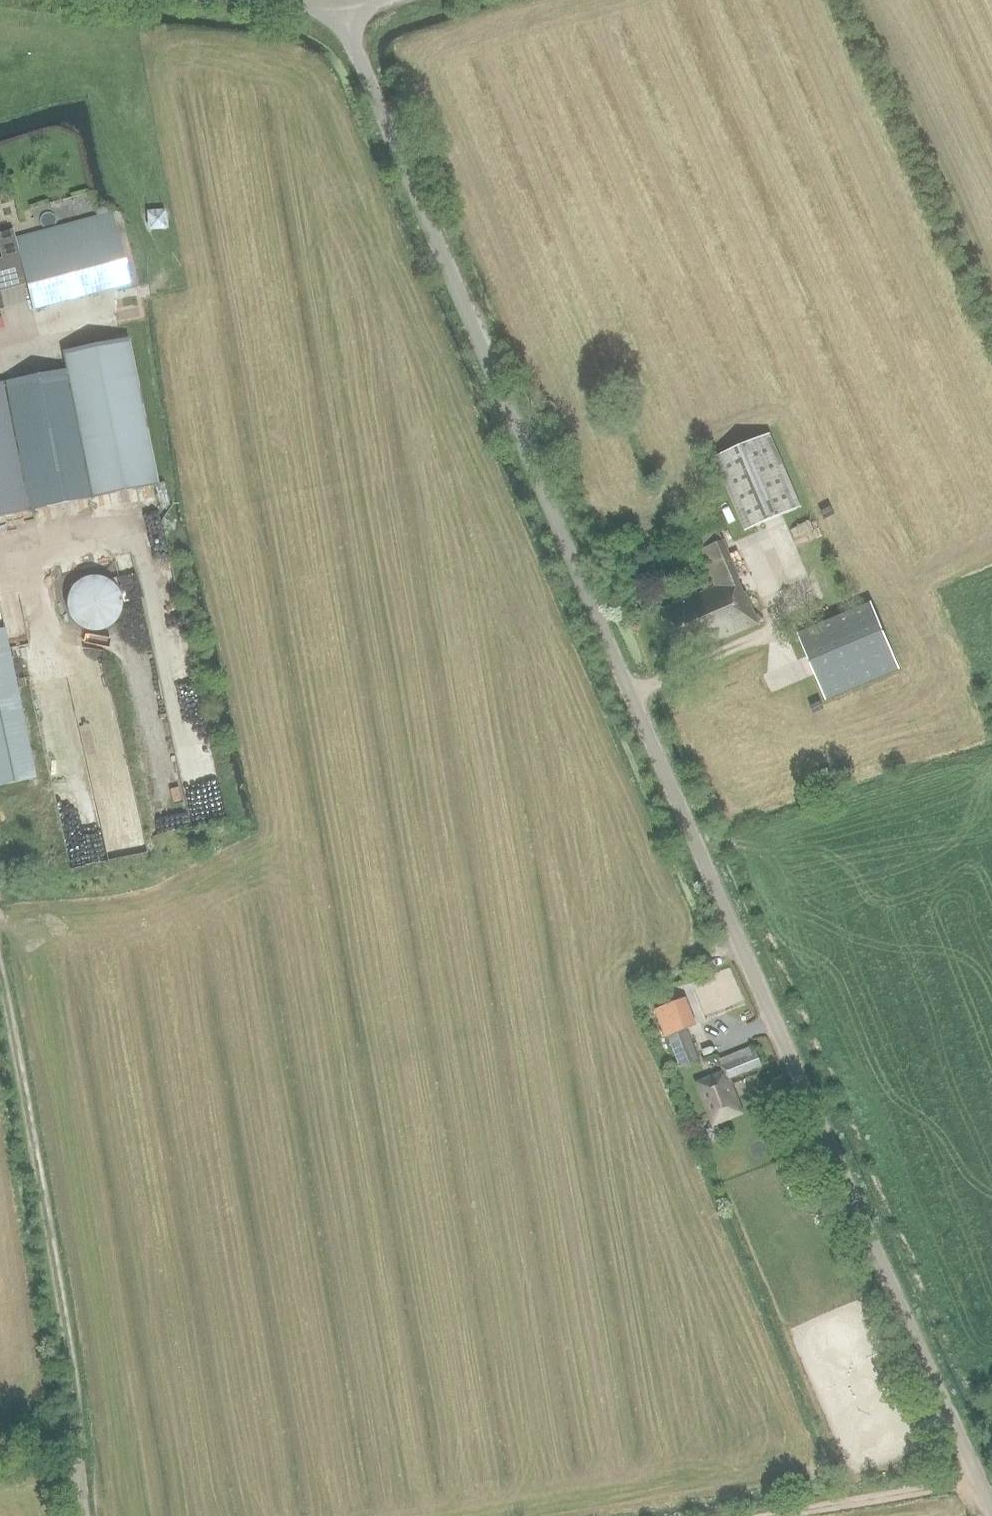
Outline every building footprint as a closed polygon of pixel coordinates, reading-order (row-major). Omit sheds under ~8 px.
[(33,309),(130,284),(111,213),(14,238),(16,246),(33,309)] [(16,246),(14,238),(12,230),(0,234),(0,250),(16,246)] [(91,497),(157,483),(135,372),(129,342),(63,355),(66,373),(0,387),(0,515),(91,497)] [(771,435),(715,458),(746,532),(802,509),(771,435)] [(759,624),(745,591),(744,592),(738,578),(739,577),(724,541),(701,551),(716,586),(661,609),(680,656),(759,624)] [(103,577),(93,576),(87,578),(81,581),(75,586),(71,591),(68,598),(67,605),(69,612),(71,620),(76,625),(83,630),(89,632),(96,633),(103,632),(110,630),(115,626),(119,622),(123,615),(125,607),(124,599),(121,591),(117,585),(111,580),(103,577)] [(899,669),(885,636),(812,667),(826,700),(899,669)] [(655,1008),(649,993),(641,996),(647,1011),(655,1008)] [(708,1029),(733,1023),(731,1014),(706,1020),(708,1029)] [(697,1059),(684,1025),(667,1032),(680,1066),(697,1059)] [(748,1047),(717,1059),(722,1073),(697,1083),(710,1117),(718,1120),(739,1112),(728,1085),(757,1074),(755,1068),(760,1066),(755,1051),(750,1053),(748,1047)] [(783,1127),(780,1119),(772,1122),(775,1130),(783,1127)]
